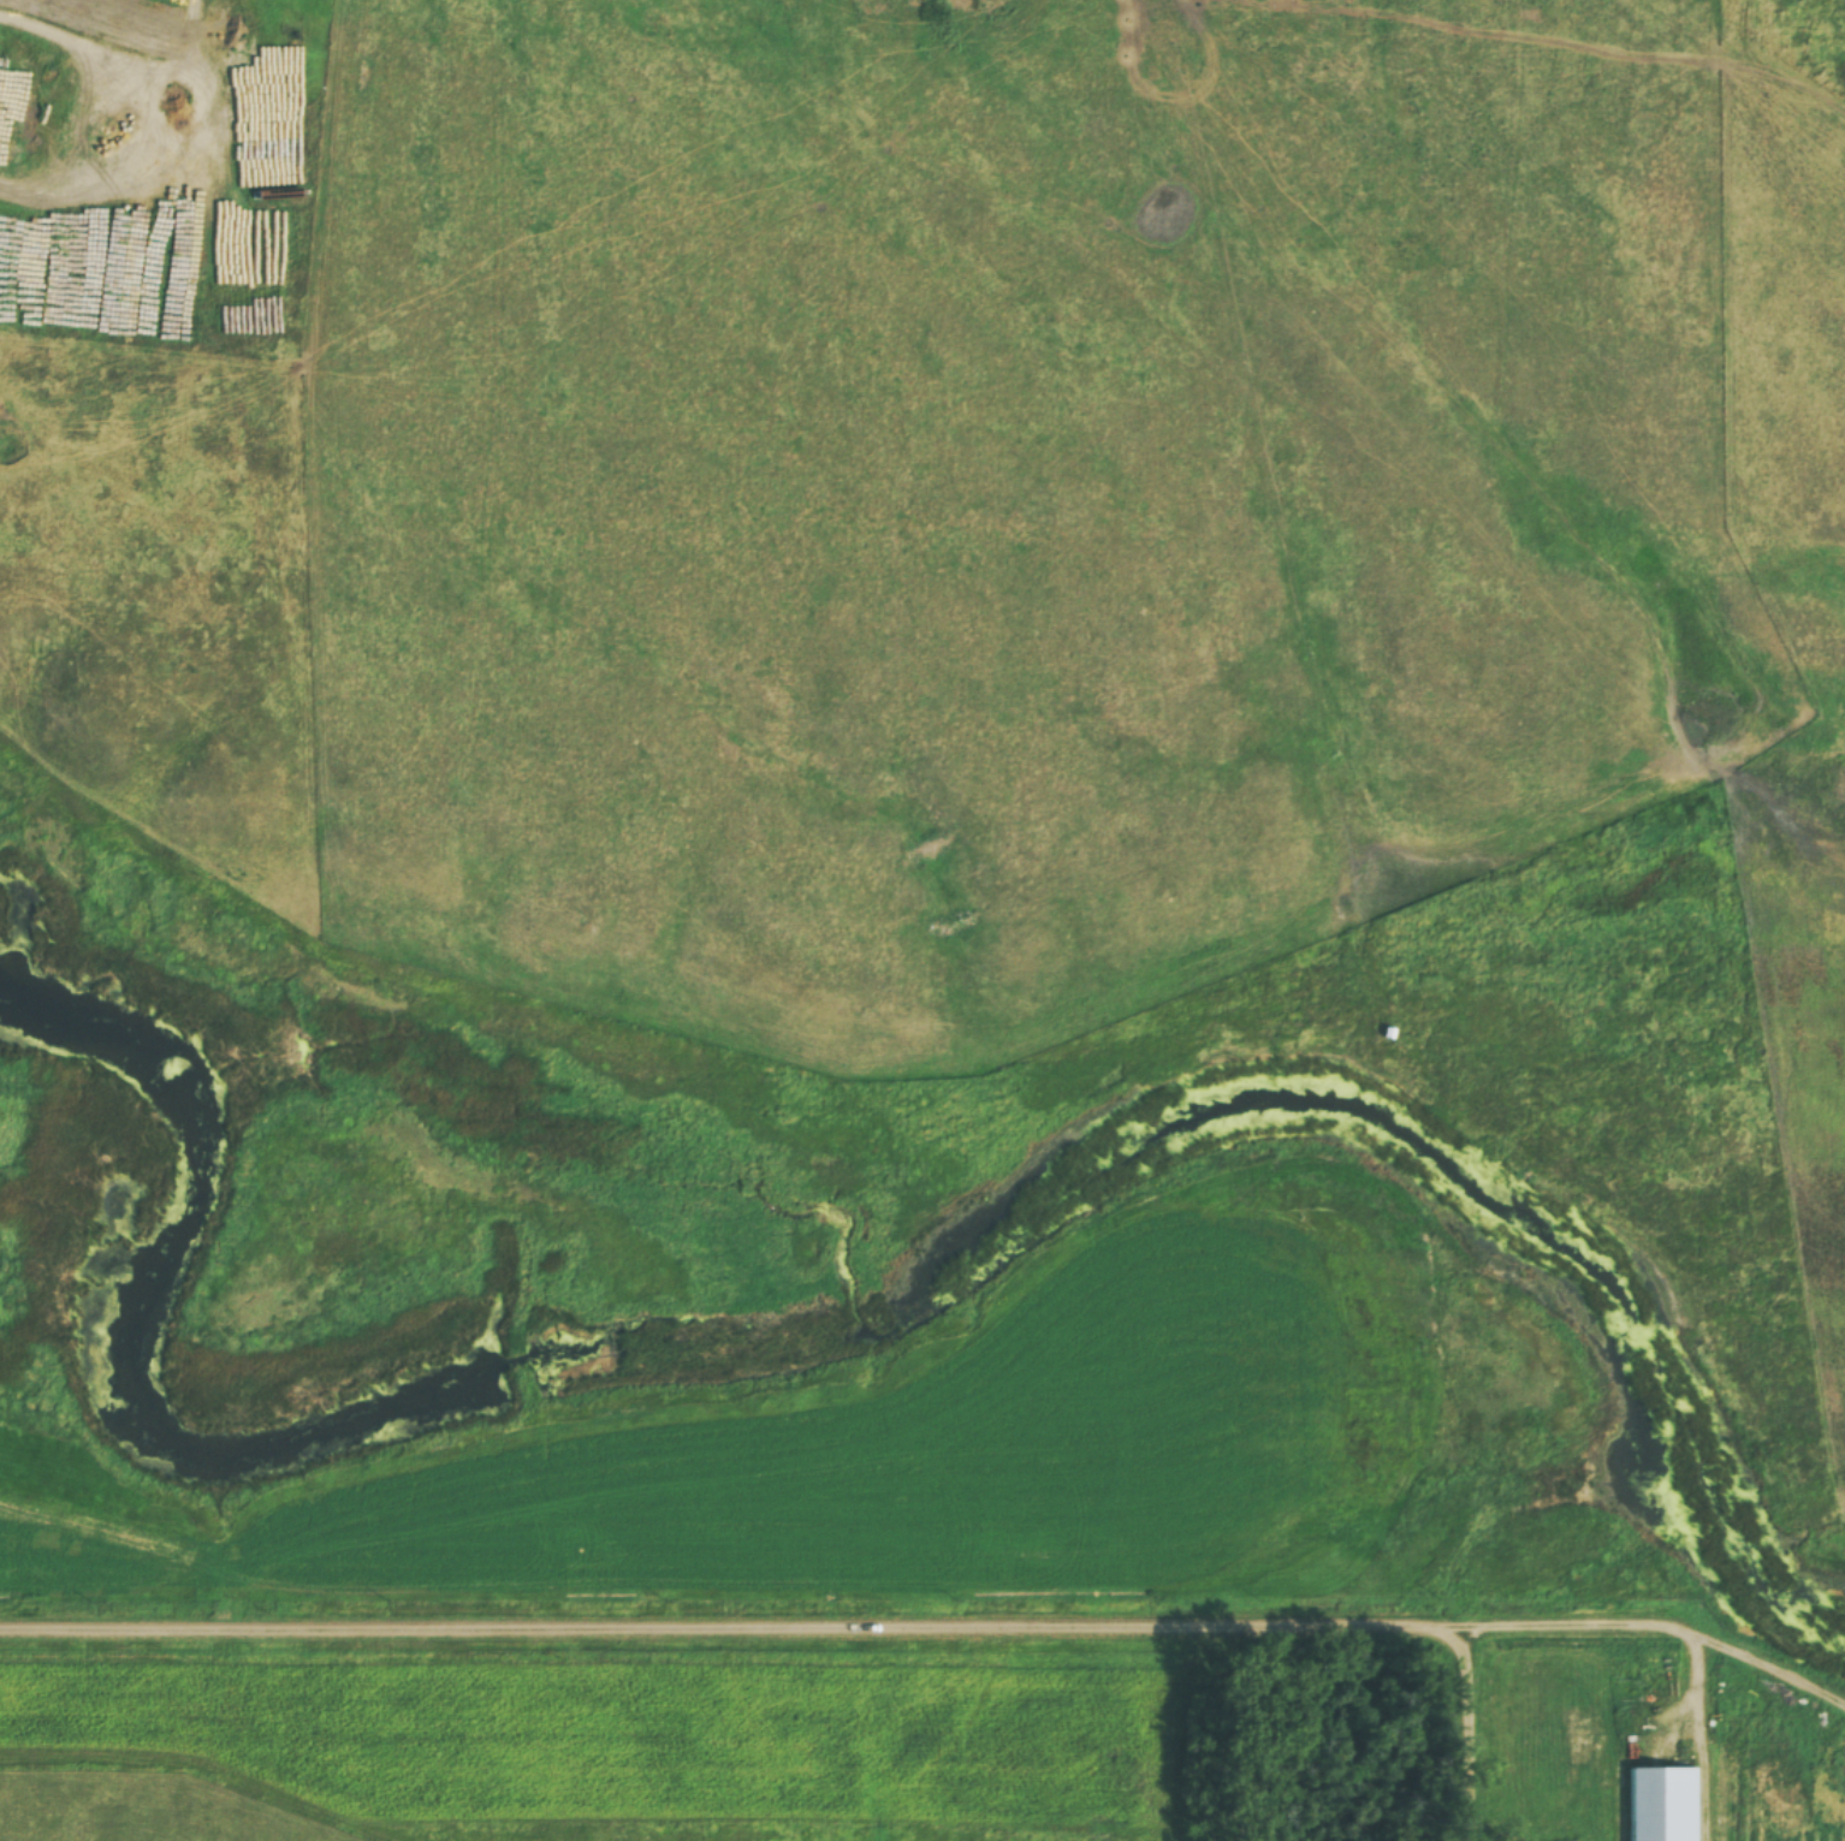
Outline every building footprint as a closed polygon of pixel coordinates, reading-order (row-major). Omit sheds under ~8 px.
[(1695,1766),(1629,1766),(1629,1840),(1696,1840),(1695,1766)]
